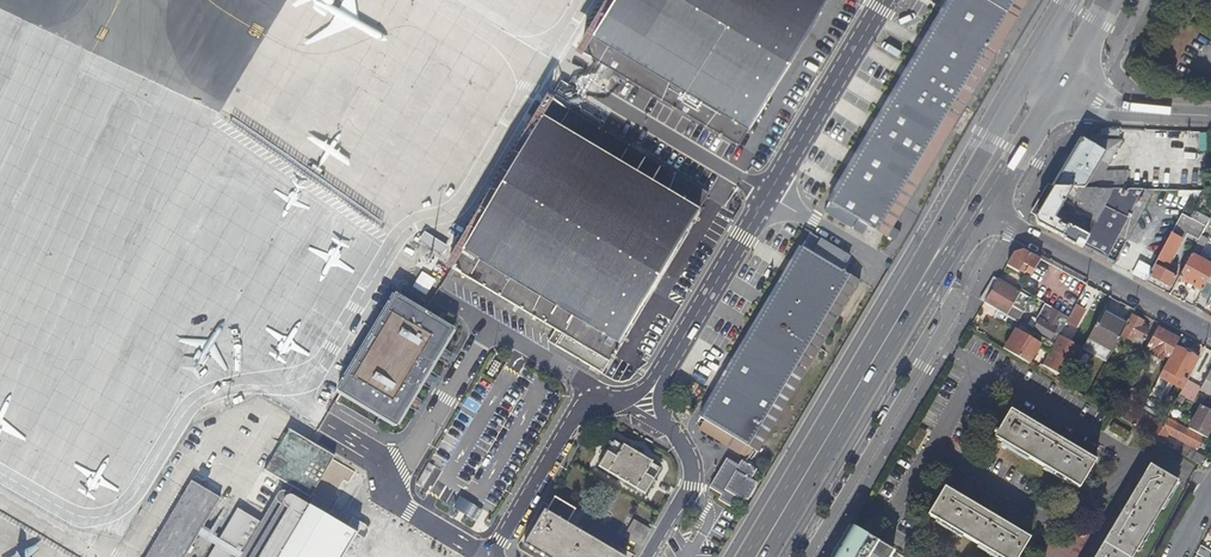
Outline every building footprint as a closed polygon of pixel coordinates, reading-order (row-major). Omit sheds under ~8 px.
[(583,48),(738,141),(821,0),(612,0),(583,48)] [(829,200),(830,201),(827,206),(837,212),(840,207),(887,235),(1027,0),(948,0),(829,200)] [(547,338),(600,371),(707,193),(551,99),(451,266),(553,327),(547,338)] [(1207,150),(1208,133),(1200,133),(1199,150),(1207,150)] [(1080,142),(1051,191),(1113,193),(1126,193),(1134,178),(1104,175),(1123,144),(1080,142)] [(1195,163),(1195,154),(1168,153),(1168,162),(1195,163)] [(1200,184),(1201,177),(1177,176),(1177,184),(1200,184)] [(1032,216),(1036,218),(1051,191),(1048,189),(1032,216)] [(1083,247),(1113,193),(1051,191),(1036,218),(1038,226),(1039,226),(1081,248),(1081,247),(1082,247),(1083,247),(1083,248),(1083,247)] [(1083,247),(1116,265),(1131,236),(1124,232),(1145,194),(1126,193),(1113,193),(1083,247)] [(1152,271),(1149,278),(1169,289),(1175,278),(1166,273),(1185,237),(1198,243),(1200,239),(1205,229),(1182,217),(1152,271)] [(809,233),(701,415),(705,418),(700,425),(744,452),(750,452),(754,447),(758,450),(858,280),(842,270),(849,257),(809,233)] [(1198,243),(1193,252),(1201,256),(1208,243),(1200,239),(1198,243)] [(1013,255),(1006,267),(1020,276),(1022,273),(1030,278),(1040,262),(1039,261),(1024,253),(1013,255)] [(1178,281),(1201,293),(1206,284),(1210,274),(1210,267),(1191,257),(1178,281)] [(1133,276),(1146,283),(1149,278),(1152,271),(1139,264),(1133,276)] [(980,302),(984,305),(997,283),(993,281),(980,302)] [(999,284),(986,306),(1018,325),(1023,316),(1018,313),(1011,309),(1019,296),(999,284)] [(399,290),(346,382),(401,415),(455,323),(399,290)] [(1011,309),(1018,313),(1026,300),(1019,296),(1011,309)] [(1060,330),(1066,319),(1044,306),(1036,320),(1039,322),(1033,330),(1050,340),(1056,330),(1059,332),(1060,330)] [(1060,330),(1066,333),(1068,334),(1076,319),(1068,314),(1066,319),(1060,330)] [(1099,314),(1085,340),(1109,353),(1123,327),(1099,314)] [(1142,323),(1131,317),(1119,339),(1138,349),(1146,335),(1138,330),(1142,323)] [(1173,348),(1177,340),(1157,329),(1147,348),(1152,351),(1148,357),(1158,363),(1161,356),(1167,359),(1173,348)] [(1059,332),(1052,345),(1057,347),(1060,341),(1062,341),(1066,333),(1060,330),(1059,332)] [(1051,345),(1030,333),(1027,339),(1016,332),(1004,352),(1026,365),(1037,347),(1047,353),(1051,345)] [(1197,361),(1173,348),(1167,359),(1157,379),(1180,392),(1185,383),(1197,361)] [(1120,365),(1129,369),(1135,357),(1127,353),(1120,365)] [(1045,356),(1037,372),(1060,385),(1069,369),(1045,356)] [(1209,372),(1198,392),(1210,399),(1210,373),(1209,372)] [(1180,392),(1178,396),(1189,402),(1195,390),(1192,388),(1193,387),(1185,383),(1180,392)] [(1093,453),(1008,403),(991,431),(1077,482),(1093,453)] [(1107,413),(1131,427),(1133,424),(1130,422),(1134,415),(1113,403),(1107,413)] [(1187,430),(1204,440),(1210,428),(1210,415),(1199,408),(1187,430)] [(1131,427),(1154,441),(1162,425),(1139,412),(1133,424),(1131,427)] [(1162,425),(1154,441),(1159,443),(1164,434),(1185,445),(1179,456),(1199,467),(1203,460),(1197,457),(1205,442),(1169,423),(1171,421),(1166,418),(1162,425)] [(1126,439),(1130,430),(1114,423),(1110,432),(1126,439)] [(257,482),(264,486),(287,443),(281,439),(257,482)] [(354,550),(332,538),(334,534),(300,514),(299,516),(281,505),(285,498),(303,508),(327,467),(287,443),(264,486),(274,492),(251,532),(232,521),(211,556),(351,556),(354,550)] [(612,444),(598,468),(645,497),(660,472),(652,468),(653,465),(624,447),(622,450),(612,444)] [(726,461),(709,490),(718,496),(716,500),(732,510),(737,501),(741,503),(743,499),(746,501),(753,489),(750,487),(752,483),(749,481),(755,472),(752,471),(756,465),(747,460),(744,465),(739,462),(736,467),(726,461)] [(1089,556),(1125,556),(1172,479),(1145,463),(1089,556)] [(1025,529),(939,479),(923,507),(1008,556),(1025,529)] [(211,512),(180,494),(144,556),(184,556),(211,512)] [(518,547),(535,556),(633,556),(634,556),(569,519),(576,509),(553,495),(537,522),(534,520),(518,547)] [(631,517),(621,534),(642,546),(652,530),(631,517)] [(890,553),(853,531),(837,556),(888,556),(890,553)] [(1198,546),(1194,554),(1199,556),(1210,556),(1210,553),(1198,546)]
